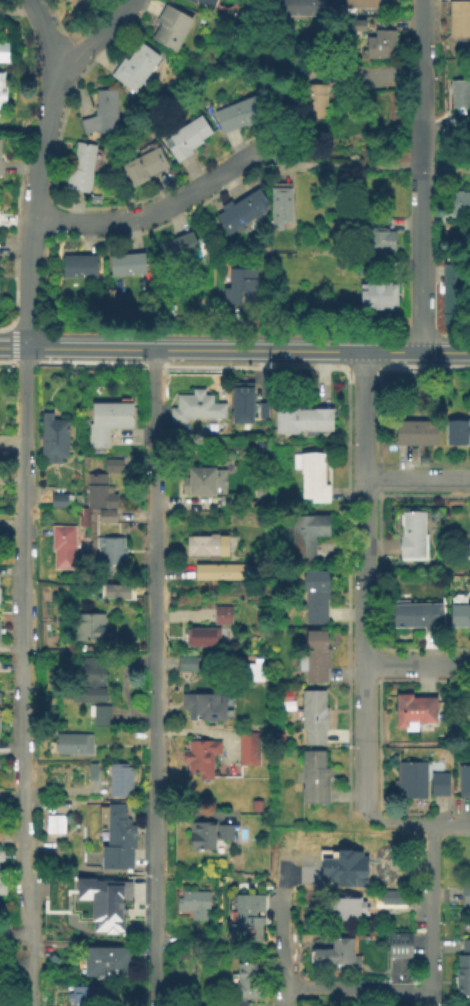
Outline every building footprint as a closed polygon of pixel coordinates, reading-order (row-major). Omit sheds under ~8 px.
[(68,5),(64,0),(93,0),(94,2),(73,17),(65,7),(68,5)] [(212,12),(182,0),(217,0),(212,12)] [(279,17),(279,0),(318,0),(318,17),(279,17)] [(344,10),(344,0),(393,0),(393,10),(344,10)] [(448,3),(469,3),(469,39),(448,39),(448,3)] [(175,54),(151,41),(159,26),(154,23),(164,5),(193,22),(175,54)] [(365,22),(365,33),(346,33),(346,22),(365,22)] [(396,31),(396,61),(366,61),(366,40),(374,40),(374,31),(396,31)] [(134,96),(109,78),(122,60),(126,63),(139,45),(160,60),(134,96)] [(450,82),(469,82),(469,111),(450,111),(450,82)] [(326,87),(325,121),(300,121),(300,87),(326,87)] [(83,137),(78,124),(92,119),(92,110),(96,110),(96,92),(116,92),(116,137),(83,137)] [(222,136),(213,113),(253,97),(262,120),(222,136)] [(176,165),(162,143),(167,140),(165,137),(200,117),(210,135),(200,141),(202,144),(189,152),(192,156),(176,165)] [(87,196),(63,192),(66,171),(72,172),(76,144),(95,148),(87,196)] [(169,169),(147,180),(148,183),(130,192),(118,168),(159,148),(169,169)] [(270,231),(269,185),(291,185),(292,231),(270,231)] [(467,217),(453,217),(453,228),(437,228),(437,214),(449,214),(449,194),(467,194),(467,217)] [(227,237),(214,217),(243,198),(256,217),(227,237)] [(394,256),(367,256),(367,231),(394,231),(394,256)] [(165,265),(157,246),(191,232),(199,251),(165,265)] [(110,279),(108,257),(144,255),(145,276),(110,279)] [(97,279),(62,280),(62,257),(97,257),(97,279)] [(221,313),(221,291),(229,291),(229,272),(254,272),(253,314),(221,313)] [(440,328),(441,273),(464,273),(463,328),(440,328)] [(396,308),(390,308),(390,313),(364,312),(365,308),(358,308),(359,286),(364,286),(364,282),(396,283),(396,308)] [(230,423),(251,423),(251,382),(230,382),(230,423)] [(224,433),(205,433),(205,424),(212,424),(212,419),(185,419),(185,424),(169,424),(169,408),(175,408),(175,395),(191,395),(191,389),(203,389),(203,395),(211,395),(211,404),(224,404),(224,419),(217,419),(217,423),(224,423),(224,433)] [(107,447),(87,447),(87,424),(91,424),(91,404),(119,404),(119,399),(133,399),(133,429),(106,429),(107,447)] [(257,401),(267,401),(266,417),(257,417),(257,401)] [(332,432),(318,432),(318,440),(303,440),(303,431),(295,431),(295,436),(274,436),(274,409),(332,408),(332,432)] [(67,459),(59,459),(59,464),(44,463),(44,457),(40,457),(40,413),(52,413),(52,420),(67,420),(67,459)] [(445,419),(469,419),(469,446),(444,445),(445,419)] [(436,445),(394,444),(395,421),(437,421),(436,445)] [(328,504),(310,504),(310,500),(300,500),(300,453),(321,453),(321,463),(323,463),(323,485),(328,485),(328,504)] [(103,472),(104,459),(121,460),(121,472),(103,472)] [(187,496),(187,493),(181,493),(181,478),(187,478),(187,468),(214,468),(214,496),(187,496)] [(116,509),(86,509),(86,474),(105,474),(105,486),(111,486),(111,495),(116,495),(116,509)] [(253,499),(253,484),(266,484),(266,499),(253,499)] [(66,507),(50,508),(49,494),(65,493),(66,507)] [(218,508),(218,497),(234,497),(234,508),(218,508)] [(425,561),(397,561),(398,509),(425,509),(425,561)] [(89,527),(77,527),(77,516),(80,516),(80,510),(90,510),(89,527)] [(314,563),(291,563),(291,516),(329,516),(329,537),(314,537),(314,563)] [(53,570),(53,551),(49,551),(50,527),(74,527),(74,571),(53,570)] [(217,562),(208,562),(208,557),(184,557),(184,537),(208,537),(208,534),(217,534),(217,537),(227,537),(226,557),(217,557),(217,562)] [(122,568),(102,568),(102,563),(97,563),(97,549),(93,549),(94,537),(122,537),(122,568)] [(460,553),(469,559),(469,538),(460,553)] [(194,581),(194,565),(246,565),(246,581),(194,581)] [(326,625),(304,625),(303,572),(328,572),(328,601),(325,601),(326,625)] [(128,599),(104,599),(103,586),(128,586),(128,599)] [(423,634),(423,628),(391,628),(391,605),(436,604),(437,633),(423,634)] [(449,606),(469,606),(469,635),(466,635),(466,628),(449,628),(449,606)] [(231,625),(213,625),(213,607),(231,607),(231,625)] [(104,615),(104,643),(73,643),(74,614),(104,615)] [(218,647),(184,647),(184,629),(218,629),(218,647)] [(304,685),(304,671),(297,672),(297,656),(305,656),(305,632),(326,632),(326,649),(329,649),(329,668),(324,668),(325,685),(304,685)] [(177,673),(177,658),(196,658),(195,674),(177,673)] [(106,703),(71,703),(71,687),(81,687),(81,659),(106,659),(106,703)] [(260,681),(243,681),(243,665),(260,664),(260,681)] [(324,747),(304,747),(304,731),(300,731),(300,691),(324,691),(324,710),(327,710),(327,733),(324,733),(324,747)] [(224,723),(198,723),(198,718),(187,718),(186,711),(180,711),(180,695),(217,694),(217,699),(224,699),(224,711),(230,711),(230,719),(224,719),(224,723)] [(394,730),(394,695),(411,695),(411,700),(437,700),(437,727),(417,727),(417,735),(404,736),(404,730),(394,730)] [(109,728),(92,728),(92,719),(87,719),(87,708),(109,707),(109,728)] [(258,767),(237,767),(237,733),(258,733),(258,767)] [(93,756),(55,756),(55,736),(93,735),(93,756)] [(212,781),(197,781),(197,775),(187,775),(186,766),(182,766),(181,752),(187,752),(186,742),(218,741),(219,756),(211,756),(212,781)] [(326,806),(300,805),(301,753),(322,753),(322,770),(327,770),(326,806)] [(425,800),(397,800),(398,763),(426,764),(425,800)] [(459,764),(469,764),(469,798),(458,798),(459,764)] [(96,783),(87,783),(88,765),(97,766),(96,783)] [(131,798),(108,798),(108,765),(126,765),(126,769),(131,769),(131,798)] [(448,798),(429,798),(430,775),(448,775),(448,798)] [(260,813),(249,813),(249,802),(260,802),(260,813)] [(132,870),(100,870),(100,847),(106,847),(106,829),(98,829),(98,809),(107,809),(107,805),(124,805),(124,820),(129,820),(128,826),(135,826),(135,837),(132,837),(132,870)] [(65,834),(45,834),(45,817),(65,817),(65,834)] [(234,842),(214,842),(214,851),(189,851),(189,824),(213,824),(213,837),(217,837),(217,827),(234,827),(234,842)] [(319,860),(319,888),(353,888),(353,878),(365,878),(366,853),(336,852),(336,860),(319,860)] [(468,866),(469,866),(469,908),(462,908),(462,885),(468,885),(468,866)] [(124,932),(116,932),(116,934),(105,934),(105,932),(93,931),(93,921),(91,921),(91,900),(76,900),(76,880),(94,880),(94,882),(132,882),(132,903),(122,903),(122,910),(121,910),(121,919),(124,919),(124,932)] [(190,922),(190,912),(176,912),(176,900),(180,899),(180,891),(207,891),(207,922),(190,922)] [(409,905),(381,905),(381,891),(409,891),(409,905)] [(260,944),(233,943),(234,896),(264,896),(263,927),(260,927),(260,944)] [(357,923),(330,923),(330,898),(357,898),(357,923)] [(206,933),(205,945),(193,944),(195,931),(206,933)] [(411,959),(387,959),(387,934),(411,934),(411,959)] [(359,973),(325,973),(325,966),(312,966),(312,950),(330,950),(330,940),(352,940),(352,957),(359,957),(359,973)] [(460,940),(469,940),(469,997),(453,998),(453,970),(456,970),(456,955),(460,955),(460,940)] [(130,979),(83,979),(83,975),(76,975),(76,961),(85,961),(85,949),(130,949),(130,979)] [(260,999),(234,999),(235,965),(260,966),(260,999)] [(102,987),(102,1005),(71,1005),(66,1005),(66,994),(70,994),(70,987),(102,987)]
